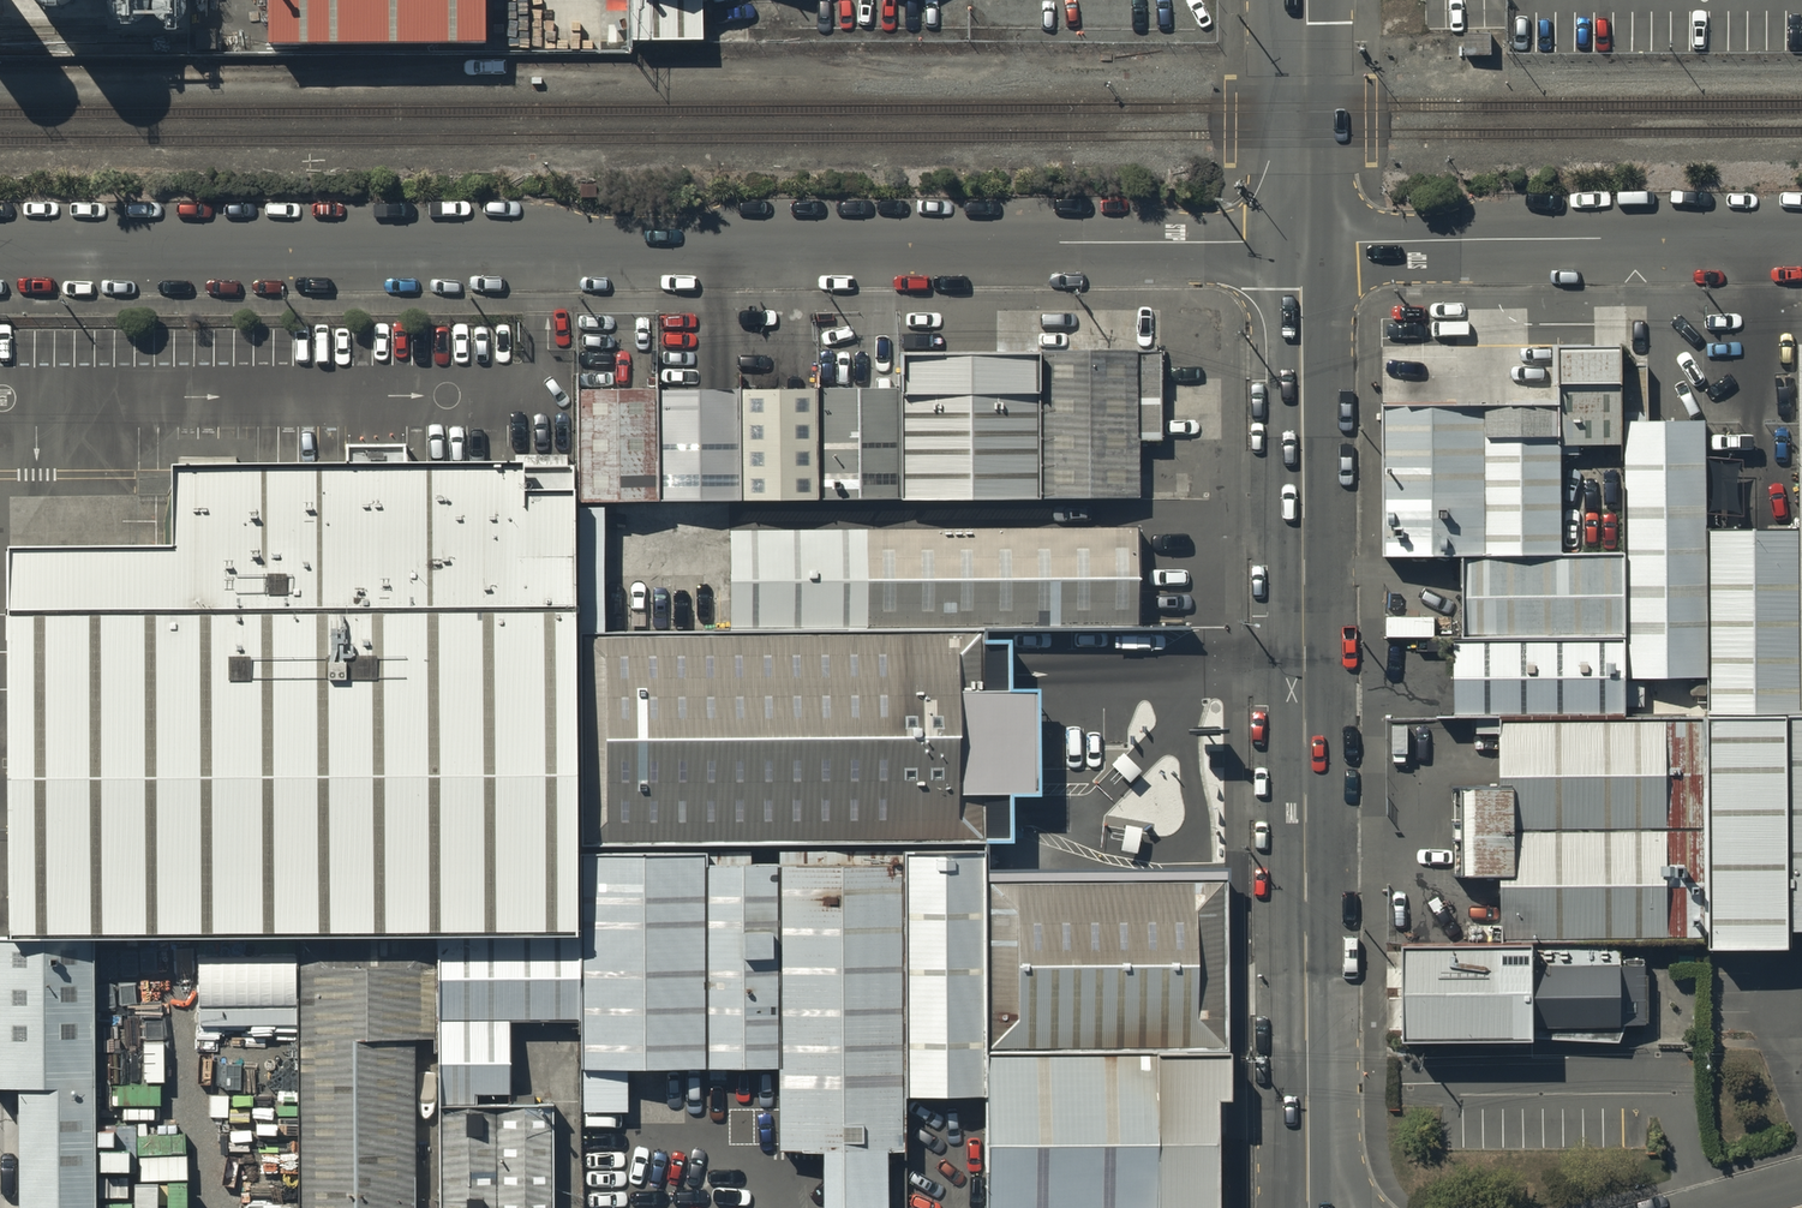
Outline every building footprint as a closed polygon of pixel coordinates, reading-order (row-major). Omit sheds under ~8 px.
[(119,20),(124,22),(128,23),(135,22),(142,19),(146,15),(150,9),(151,1),(151,0),(108,0),(109,5),(110,9),(111,12),(115,17),(119,20)] [(168,23),(171,23),(176,23),(179,22),(182,19),(187,15),(188,12),(189,6),(189,3),(188,0),(156,0),(155,5),(155,9),(156,12),(157,15),(160,18),(164,21),(168,23)] [(267,39),(482,39),(482,0),(267,0),(267,39)] [(630,37),(698,37),(698,0),(630,0),(630,37)] [(1614,342),(1557,342),(1557,435),(1615,435),(1614,342)] [(1139,509),(1138,453),(1161,453),(1160,363),(1040,363),(1041,510),(1139,509)] [(1033,365),(896,365),(897,511),(1034,510),(1033,365)] [(649,398),(577,398),(577,513),(649,512),(649,398)] [(726,398),(653,399),(654,512),(727,511),(726,398)] [(809,398),(733,398),(733,510),(809,510),(809,398)] [(891,399),(812,399),(813,511),(892,510),(891,399)] [(1482,399),(1383,400),(1384,546),(1483,546),(1482,399)] [(1555,400),(1484,400),(1485,546),(1556,545),(1555,400)] [(1698,414),(1619,414),(1621,669),(1699,669),(1698,414)] [(7,549),(6,938),(573,938),(574,462),(172,464),(172,545),(7,549)] [(1139,535),(725,538),(726,640),(1140,638),(1139,535)] [(1794,544),(1702,545),(1703,724),(1794,724),(1794,544)] [(1616,549),(1458,550),(1459,628),(1617,627),(1616,549)] [(1617,635),(1451,636),(1451,709),(1617,708),(1617,635)] [(988,645),(579,647),(580,854),(989,853),(988,809),(1032,809),(1032,706),(988,706),(988,645)] [(1497,712),(1497,781),(1456,782),(1456,871),(1497,871),(1501,952),(1533,952),(1705,947),(1700,711),(1497,712)] [(1783,730),(1784,941),(1801,941),(1801,730),(1783,730)] [(696,868),(581,868),(581,1082),(697,1081),(696,868)] [(881,1164),(894,1164),(893,868),(774,869),(775,1165),(814,1164),(814,1207),(881,1207),(881,1164)] [(977,868),(899,868),(900,1108),(978,1107),(977,868)] [(769,879),(700,879),(701,1082),(770,1081),(769,879)] [(1223,895),(987,896),(987,1061),(1224,1060),(1223,895)] [(574,952),(436,952),(436,1034),(574,1034),(574,952)] [(1533,1031),(1533,968),(1533,952),(1501,952),(1403,952),(1403,1044),(1533,1044),(1533,1031)] [(415,1052),(434,1052),(433,955),(301,955),(302,1207),(415,1207),(415,1052)] [(12,1102),(13,1207),(90,1207),(88,957),(0,958),(0,1102),(12,1102)] [(299,964),(240,964),(240,1112),(300,1112),(299,964)] [(1533,968),(1533,1031),(1647,1031),(1647,967),(1533,968)] [(96,1060),(134,1060),(134,1095),(95,1095),(95,1110),(162,1110),(163,995),(96,995),(96,1060)] [(507,1036),(436,1036),(437,1116),(507,1116),(507,1036)] [(1227,1066),(983,1068),(984,1207),(1216,1207),(1216,1113),(1227,1113),(1227,1066)] [(438,1120),(438,1207),(548,1207),(547,1120),(438,1120)] [(103,1129),(103,1207),(179,1207),(179,1129),(103,1129)] [(245,1155),(224,1155),(224,1207),(296,1207),(296,1138),(245,1138),(245,1155)]
